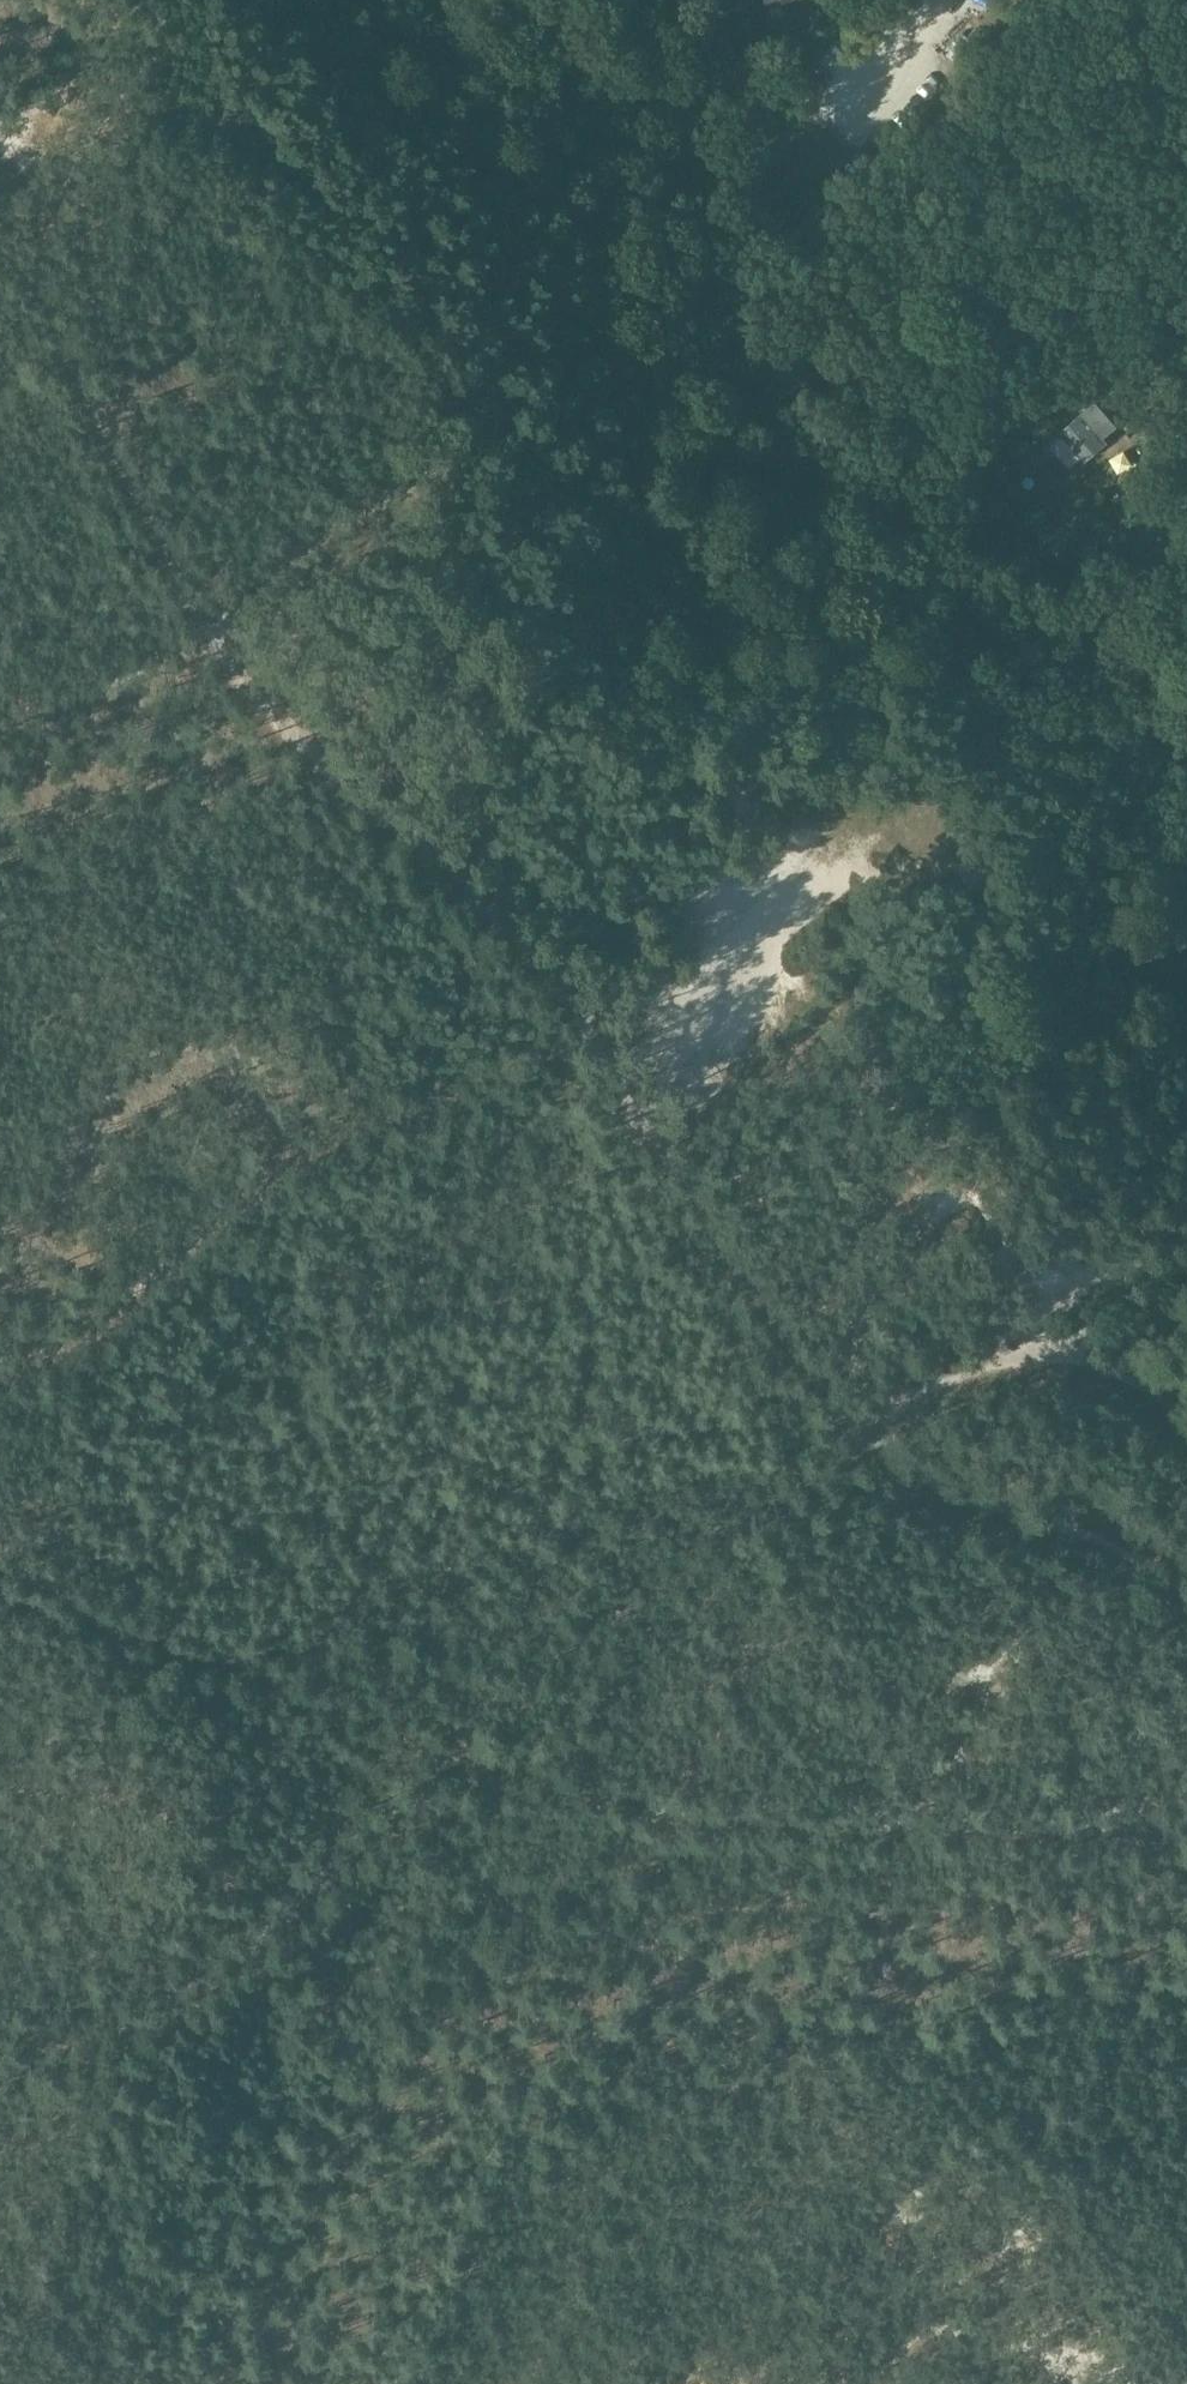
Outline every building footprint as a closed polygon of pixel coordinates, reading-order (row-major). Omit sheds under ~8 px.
[(1058,433),(1082,460),(1101,444),(1096,439),(1113,425),(1093,402),(1058,433)] [(1174,424),(1186,441),(1186,414),(1174,424)] [(1065,508),(1056,514),(1061,521),(1070,515),(1065,508)]
